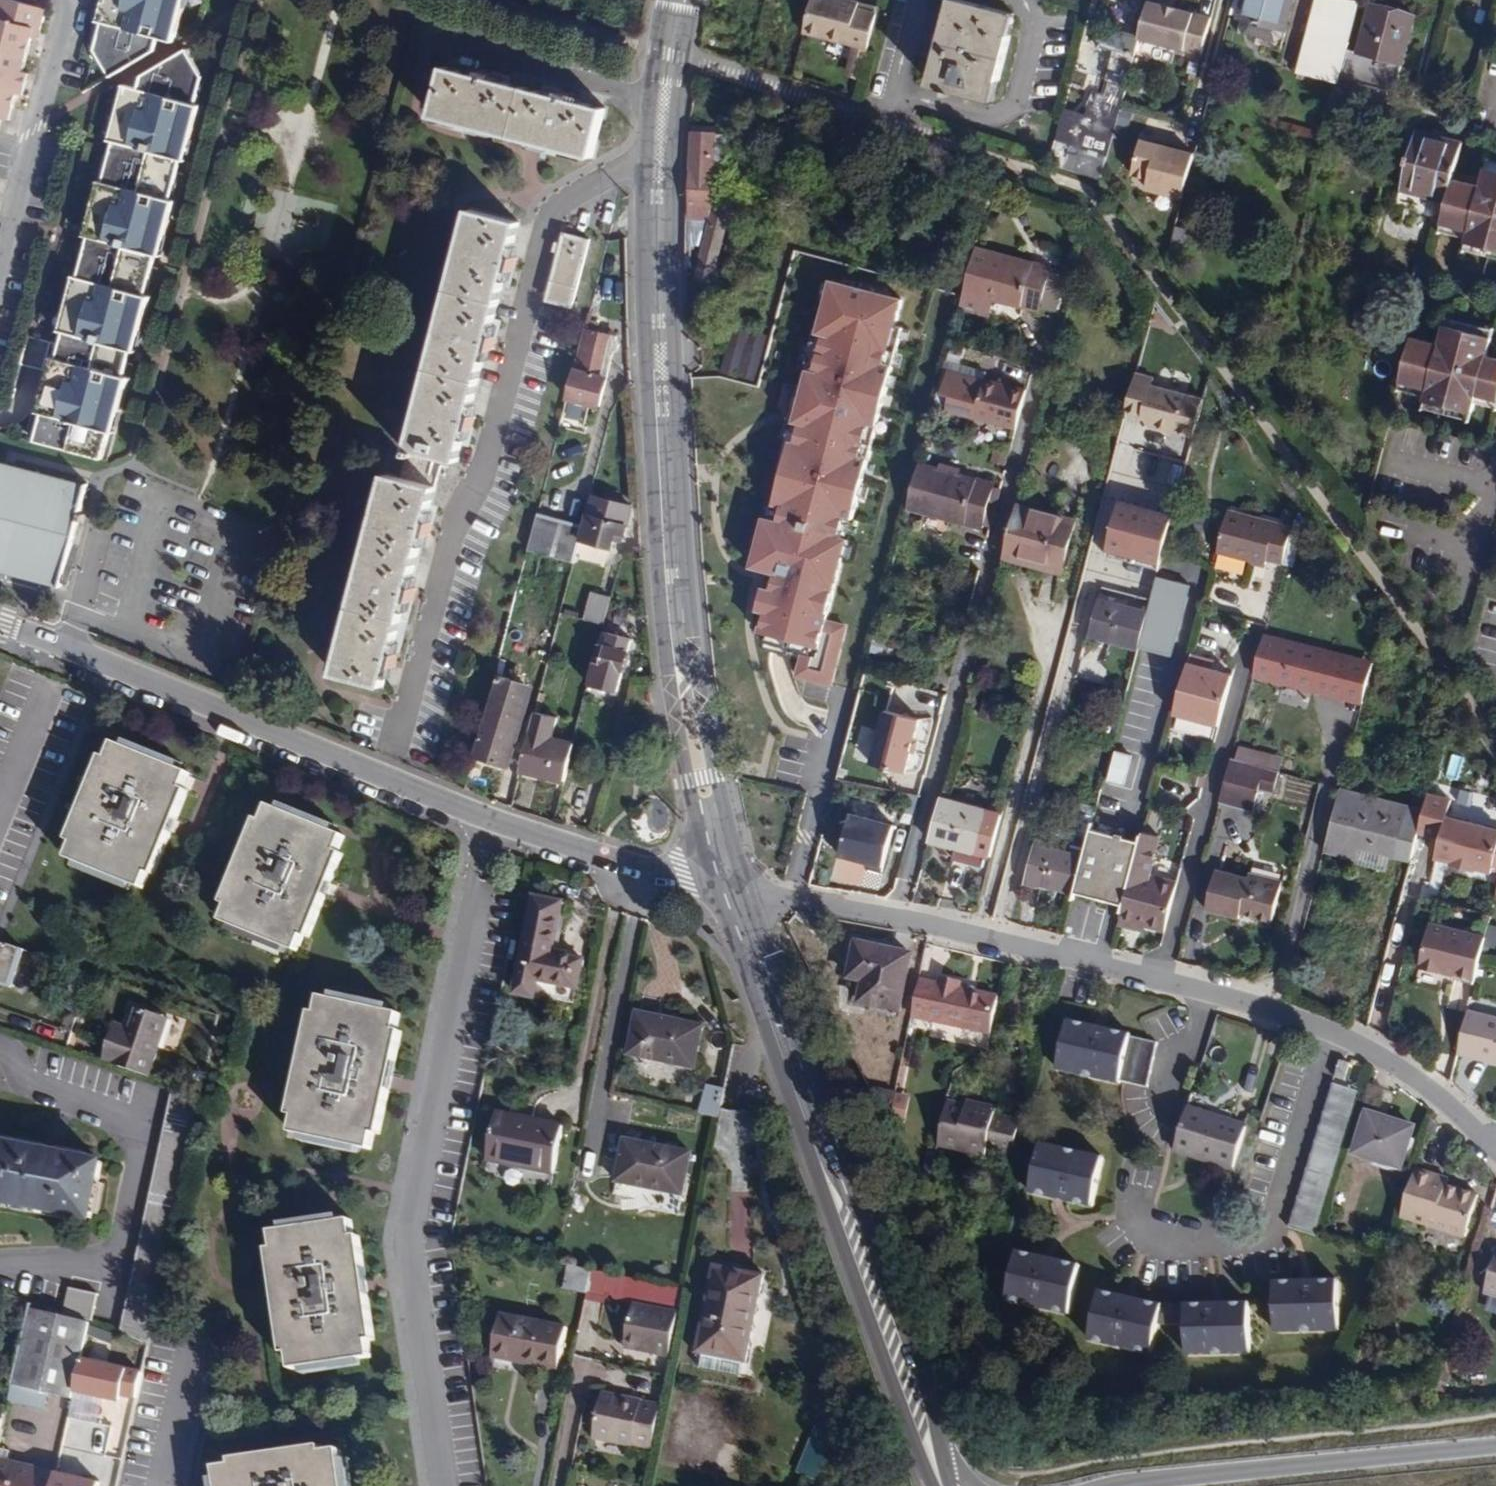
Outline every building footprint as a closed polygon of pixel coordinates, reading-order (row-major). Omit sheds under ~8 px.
[(14,105),(17,92),(23,94),(27,79),(21,79),(23,72),(32,36),(34,28),(40,30),(46,8),(16,0),(0,0),(0,2),(0,102),(14,105)] [(168,39),(178,0),(96,0),(91,19),(168,39)] [(804,34),(867,49),(876,14),(856,9),(858,3),(848,0),(812,0),(804,34)] [(961,0),(952,0),(930,85),(994,102),(1017,15),(961,0)] [(1158,0),(1147,0),(1137,38),(1202,53),(1212,14),(1158,0)] [(1229,12),(1285,27),(1293,0),(1232,0),(1229,12)] [(1359,2),(1352,0),(1315,0),(1297,71),(1338,82),(1340,76),(1347,46),(1359,2)] [(1371,7),(1361,50),(1353,79),(1395,90),(1414,18),(1371,7)] [(1137,33),(1102,25),(1098,47),(1132,55),(1137,33)] [(38,38),(40,30),(34,28),(32,36),(38,38)] [(1361,50),(1347,46),(1340,76),(1353,79),(1361,50)] [(593,158),(606,107),(574,100),(574,93),(560,89),(558,96),(494,79),(496,73),(481,69),(479,75),(445,66),(432,117),(593,158)] [(1058,123),(1049,162),(1101,178),(1125,86),(1109,81),(1095,134),(1058,123)] [(110,138),(180,157),(194,103),(125,84),(110,138)] [(10,118),(14,105),(0,102),(0,115),(10,118)] [(1435,135),(1448,138),(1450,132),(1437,128),(1435,135)] [(1453,177),(1463,142),(1448,138),(1435,135),(1419,130),(1403,189),(1447,200),(1453,177)] [(713,204),(732,136),(694,135),(691,203),(709,204),(713,204)] [(1180,199),(1192,154),(1139,140),(1130,174),(1147,179),(1144,189),(1180,199)] [(1487,165),(1495,167),(1495,158),(1489,156),(1487,165)] [(1453,177),(1447,200),(1442,221),(1470,228),(1468,235),(1466,241),(1495,248),(1495,167),(1487,165),(1481,184),(1453,177)] [(156,254),(169,199),(95,181),(81,236),(156,254)] [(709,204),(691,203),(691,219),(709,219),(709,204)] [(745,216),(713,208),(698,277),(711,281),(724,227),(741,231),(745,216)] [(512,257),(520,222),(471,209),(409,448),(458,462),(468,427),(474,427),(477,415),(471,413),(488,348),(494,349),(497,336),(492,335),(508,270),(514,271),(517,259),(512,257)] [(1442,221),(1440,228),(1468,235),(1470,228),(1442,221)] [(1199,233),(1175,227),(1173,237),(1196,243),(1199,233)] [(572,308),(590,240),(564,233),(546,301),(572,308)] [(1466,241),(1464,248),(1495,256),(1495,248),(1466,241)] [(1050,267),(974,247),(962,294),(1020,309),(1021,306),(1039,311),(1050,267)] [(142,294),(68,275),(54,328),(128,347),(142,294)] [(897,296),(828,278),(813,334),(820,336),(812,369),(802,367),(786,427),(794,429),(790,441),(783,439),(766,504),(777,507),(775,515),(759,511),(743,568),(769,575),(766,585),(759,583),(751,612),(759,614),(755,631),(802,644),(814,648),(822,618),(843,540),(832,537),(839,515),(846,517),(888,368),(879,363),(897,296)] [(611,298),(594,294),(567,399),(599,407),(613,354),(619,350),(619,346),(616,340),(617,337),(597,332),(599,324),(604,325),(611,298)] [(1446,316),(1445,325),(1478,333),(1477,338),(1491,340),(1494,328),(1446,316)] [(1427,394),(1425,401),(1472,411),(1475,401),(1477,394),(1495,399),(1495,358),(1487,356),(1491,340),(1477,338),(1478,333),(1445,325),(1440,343),(1412,337),(1401,379),(1429,387),(1427,394)] [(763,337),(735,330),(726,369),(754,376),(763,337)] [(110,430),(123,377),(46,358),(33,411),(110,430)] [(978,381),(949,372),(943,395),(955,398),(972,402),(978,381)] [(1192,437),(1202,397),(1158,386),(1159,381),(1135,375),(1126,411),(1140,414),(1138,424),(1192,437)] [(1401,379),(1399,387),(1427,394),(1429,387),(1401,379)] [(1028,390),(985,380),(985,382),(976,419),(1019,429),(1028,390)] [(1475,401),(1495,406),(1495,399),(1477,394),(1475,401)] [(1472,411),(1425,401),(1423,408),(1470,420),(1472,411)] [(46,474),(0,461),(0,566),(19,572),(59,583),(86,486),(46,474)] [(918,464),(907,508),(984,528),(996,484),(918,464)] [(428,519),(436,487),(386,474),(335,673),(385,685),(387,676),(393,677),(397,664),(390,663),(404,611),(410,612),(413,599),(407,598),(424,533),(430,535),(434,521),(428,519)] [(607,500),(591,495),(582,529),(580,539),(611,548),(613,541),(614,534),(622,536),(626,537),(634,507),(619,502),(618,497),(609,495),(607,500)] [(1120,500),(1107,550),(1160,564),(1162,557),(1163,551),(1166,541),(1173,514),(1120,500)] [(1074,521),(1018,506),(1004,555),(1061,570),(1074,521)] [(1283,565),(1292,528),(1226,511),(1216,552),(1252,561),(1253,557),(1266,561),(1283,565)] [(582,529),(536,518),(528,553),(573,564),(580,539),(582,529)] [(620,543),(622,536),(614,534),(613,541),(620,543)] [(1191,564),(1193,560),(1163,551),(1162,557),(1191,564)] [(1264,566),(1266,561),(1253,557),(1252,561),(1251,564),(1264,566)] [(1147,613),(1140,645),(1171,654),(1188,586),(1156,577),(1150,603),(1147,613)] [(604,624),(611,596),(591,591),(584,619),(604,624)] [(1093,636),(1139,648),(1140,645),(1147,613),(1117,605),(1119,599),(1103,595),(1102,601),(1093,636)] [(628,626),(629,611),(618,611),(617,626),(628,626)] [(848,625),(822,618),(814,648),(802,644),(793,678),(830,688),(848,625)] [(629,638),(602,631),(589,684),(616,691),(629,638)] [(1271,662),(1289,666),(1293,651),(1275,647),(1271,662)] [(1208,660),(1190,655),(1174,714),(1220,725),(1232,676),(1213,671),(1206,669),(1208,660)] [(1216,661),(1208,660),(1206,669),(1213,671),(1216,661)] [(1361,685),(1289,666),(1271,662),(1255,722),(1292,733),(1298,709),(1351,724),(1361,685)] [(500,677),(476,752),(501,761),(507,739),(516,741),(527,704),(519,702),(525,685),(500,677)] [(565,778),(574,743),(551,737),(556,716),(535,711),(521,770),(564,781),(565,778)] [(918,718),(886,711),(872,764),(905,772),(910,751),(913,740),(918,718)] [(1115,724),(1102,721),(1098,735),(1111,739),(1115,724)] [(1425,740),(1410,737),(1408,751),(1422,753),(1425,740)] [(67,858),(143,889),(149,873),(154,875),(188,791),(183,789),(189,772),(114,742),(108,760),(102,757),(69,841),(74,843),(67,858)] [(1129,759),(1119,755),(1112,780),(1123,782),(1129,759)] [(1275,791),(1280,769),(1231,758),(1226,782),(1221,800),(1254,808),(1259,787),(1275,791)] [(1202,791),(1205,776),(1191,773),(1187,787),(1202,791)] [(564,781),(561,794),(575,798),(579,782),(565,778),(564,781)] [(1360,847),(1395,856),(1407,806),(1342,790),(1326,851),(1357,859),(1360,847)] [(988,810),(941,798),(929,840),(976,853),(988,810)] [(1419,833),(1440,838),(1435,858),(1452,862),(1452,866),(1472,871),(1473,868),(1488,872),(1495,845),(1495,835),(1443,822),(1446,804),(1427,799),(1424,811),(1419,833)] [(665,834),(666,801),(642,800),(641,833),(665,834)] [(223,921),(297,951),(304,936),(309,938),(342,854),(338,852),(343,835),(269,805),(263,822),(257,819),(223,904),(229,906),(223,921)] [(1395,856),(1411,860),(1419,833),(1424,811),(1407,806),(1395,856)] [(1074,833),(1088,837),(1091,830),(1094,816),(1080,813),(1074,833)] [(896,825),(854,814),(843,856),(857,859),(859,856),(870,859),(868,867),(883,871),(896,825)] [(1076,890),(1109,899),(1126,839),(1091,830),(1088,837),(1083,858),(1076,890)] [(1126,903),(1120,923),(1143,930),(1145,923),(1153,925),(1166,928),(1177,882),(1151,875),(1160,837),(1144,832),(1141,843),(1126,903)] [(1109,899),(1126,903),(1141,843),(1126,839),(1109,899)] [(1028,879),(1075,891),(1076,890),(1083,858),(1036,846),(1028,879)] [(1283,881),(1250,873),(1249,879),(1217,871),(1207,909),(1239,916),(1241,911),(1273,919),(1283,881)] [(554,955),(563,904),(536,898),(533,912),(527,912),(523,936),(528,938),(518,995),(537,999),(538,995),(569,1001),(571,991),(579,992),(586,962),(554,955)] [(1145,923),(1143,930),(1150,932),(1153,925),(1145,923)] [(1477,979),(1480,963),(1487,937),(1430,923),(1419,967),(1443,973),(1444,968),(1458,972),(1457,974),(1477,979)] [(911,954),(858,942),(850,979),(864,982),(860,1004),(899,1012),(911,954)] [(18,951),(0,945),(0,980),(9,983),(18,951)] [(89,972),(68,966),(57,998),(76,1015),(89,972)] [(940,984),(920,980),(912,1017),(991,1033),(998,997),(960,988),(960,981),(942,977),(940,984)] [(291,1132),(370,1149),(373,1133),(379,1133),(402,1033),(395,1031),(398,1013),(320,996),(317,1014),(312,1012),(289,1115),(295,1116),(291,1132)] [(114,1027),(103,1060),(148,1075),(166,1017),(131,1005),(125,1025),(123,1031),(114,1027)] [(1495,1059),(1495,1017),(1469,1010),(1460,1050),(1495,1059)] [(696,1069),(704,1028),(640,1014),(630,1055),(696,1069)] [(116,1022),(114,1027),(123,1031),(125,1025),(116,1022)] [(1129,1036),(1066,1022),(1055,1071),(1117,1085),(1119,1082),(1146,1090),(1156,1045),(1129,1038),(1129,1036)] [(1349,1063),(1340,1060),(1335,1078),(1343,1082),(1349,1063)] [(1316,1235),(1360,1093),(1333,1084),(1288,1226),(1316,1235)] [(710,1115),(717,1088),(707,1086),(700,1113),(710,1115)] [(147,1345),(201,1098),(174,1088),(120,1332),(134,1339),(147,1345)] [(969,1108),(971,1101),(965,1099),(963,1106),(969,1108)] [(1014,1153),(1022,1120),(995,1115),(996,1107),(971,1101),(969,1108),(963,1106),(948,1102),(939,1145),(985,1155),(987,1148),(1014,1153)] [(1247,1126),(1188,1109),(1176,1151),(1233,1168),(1247,1126)] [(734,1144),(732,1222),(752,1223),(754,1139),(749,1139),(750,1111),(722,1110),(721,1143),(734,1144)] [(1414,1126),(1368,1112),(1355,1154),(1400,1169),(1414,1126)] [(556,1176),(565,1126),(499,1114),(489,1162),(556,1176)] [(684,1199),(693,1154),(628,1141),(619,1187),(684,1199)] [(102,1161),(0,1142),(0,1200),(91,1218),(102,1161)] [(1104,1159),(1039,1146),(1030,1192),(1092,1206),(1104,1159)] [(1415,1169),(1401,1218),(1465,1239),(1480,1195),(1447,1185),(1433,1181),(1434,1174),(1415,1169)] [(1448,1178),(1434,1174),(1433,1181),(1447,1185),(1448,1178)] [(292,1368),(371,1357),(369,1340),(374,1339),(359,1236),(354,1236),(351,1220),(272,1232),(274,1248),(269,1249),(283,1353),(289,1352),(292,1368)] [(1079,1264),(1016,1250),(1005,1301),(1065,1315),(1079,1264)] [(1484,1290),(1495,1294),(1495,1256),(1484,1290)] [(750,1366),(767,1275),(713,1265),(695,1355),(705,1357),(703,1370),(742,1378),(745,1364),(750,1366)] [(593,1270),(571,1266),(566,1289),(589,1293),(593,1270)] [(589,1293),(588,1300),(606,1303),(607,1297),(635,1304),(627,1341),(656,1346),(655,1353),(672,1357),(686,1291),(593,1270),(589,1293)] [(1337,1280),(1273,1282),(1274,1331),(1339,1330),(1337,1280)] [(64,1313),(90,1318),(95,1293),(69,1287),(64,1313)] [(1157,1322),(1161,1304),(1096,1291),(1086,1339),(1151,1353),(1157,1322)] [(1249,1302),(1185,1304),(1184,1323),(1185,1355),(1249,1352),(1249,1302)] [(1185,1304),(1161,1304),(1157,1322),(1184,1323),(1185,1304)] [(73,1397),(82,1353),(89,1322),(30,1308),(9,1400),(41,1407),(43,1391),(73,1397)] [(560,1371),(567,1331),(503,1318),(492,1371),(539,1382),(542,1368),(560,1371)] [(94,1355),(100,1325),(89,1322),(82,1353),(94,1355)] [(144,1358),(147,1345),(134,1339),(130,1354),(144,1358)] [(625,1347),(655,1353),(656,1346),(627,1341),(625,1347)] [(653,1450),(662,1407),(604,1395),(595,1438),(653,1450)] [(836,1432),(842,1419),(823,1412),(818,1424),(836,1432)] [(825,1458),(836,1432),(818,1424),(807,1449),(825,1458)] [(340,1449),(322,1451),(322,1446),(232,1458),(233,1464),(216,1466),(219,1485),(345,1485),(340,1449)] [(8,1461),(11,1450),(0,1448),(0,1459),(8,1461)] [(814,1484),(825,1458),(807,1449),(795,1476),(814,1484)] [(53,1483),(55,1471),(8,1461),(0,1459),(0,1485),(53,1485),(53,1483)]
